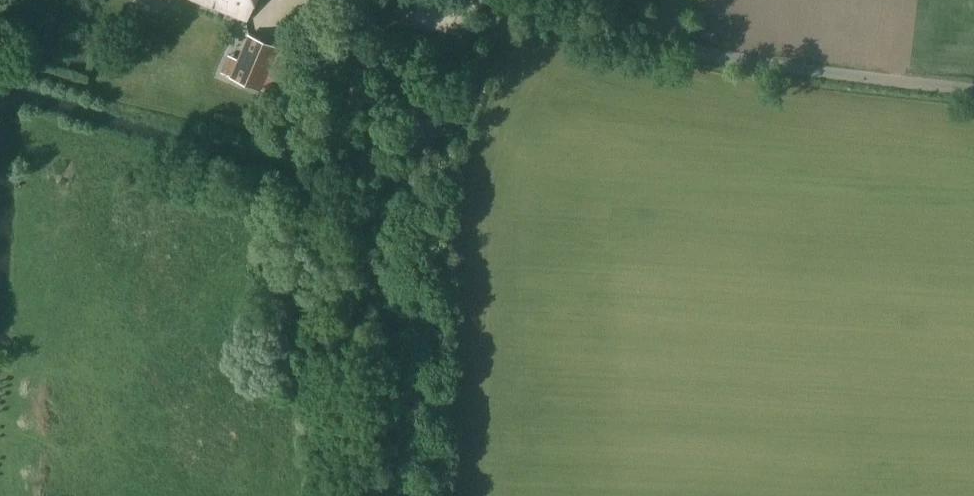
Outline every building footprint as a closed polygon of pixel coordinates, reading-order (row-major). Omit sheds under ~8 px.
[(245,18),(253,0),(201,0),(245,18)] [(276,46),(250,35),(232,76),(258,87),(276,46)]
